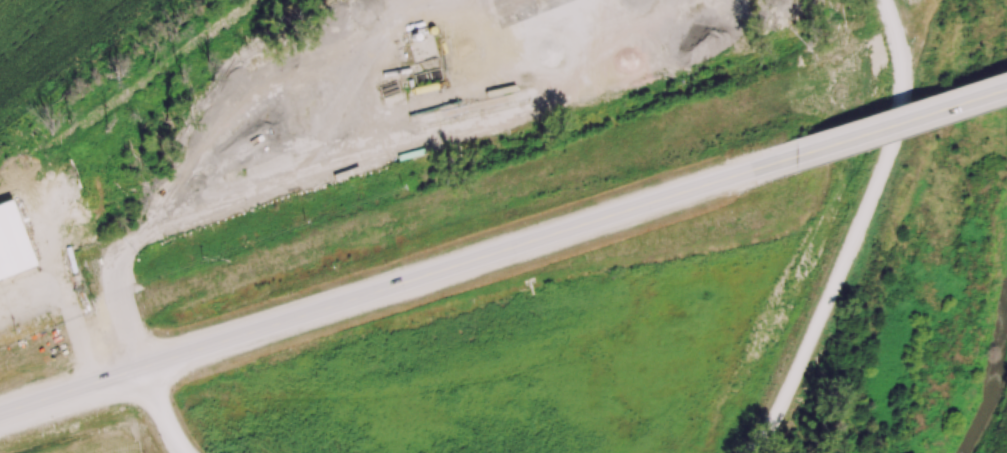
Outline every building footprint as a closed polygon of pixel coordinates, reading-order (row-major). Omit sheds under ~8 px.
[(39,271),(17,203),(0,208),(0,283),(39,271)]
